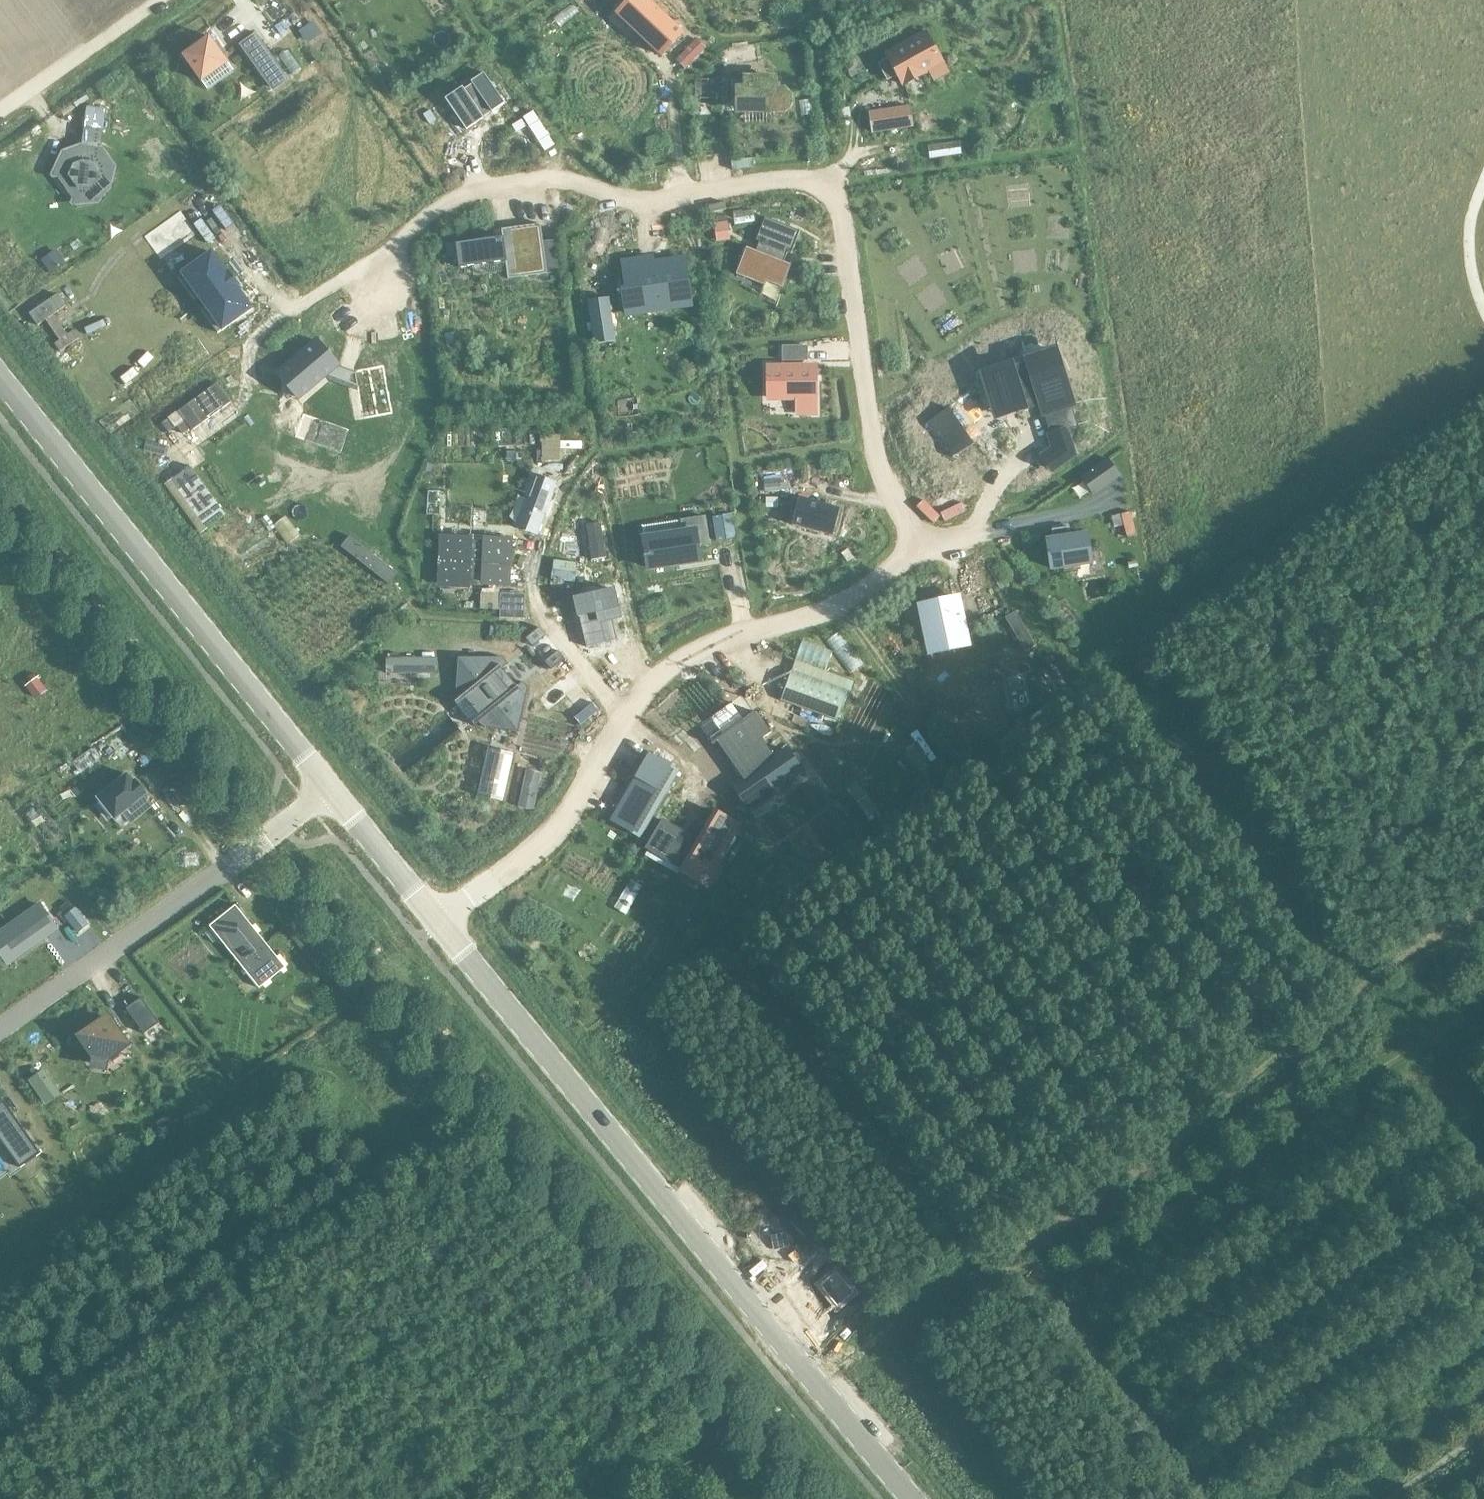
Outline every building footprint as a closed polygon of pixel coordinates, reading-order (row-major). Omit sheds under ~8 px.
[(617,12),(662,55),(683,33),(648,0),(629,0),(617,12)] [(569,9),(548,19),(554,31),(575,20),(569,9)] [(296,35),(302,51),(318,45),(312,29),(296,35)] [(289,78),(288,79),(255,33),(242,43),(241,41),(239,42),(274,91),(290,79),(289,78)] [(879,64),(888,79),(898,73),(904,84),(943,63),(927,33),(887,55),(889,59),(879,64)] [(213,36),(187,54),(205,80),(232,62),(213,36)] [(706,49),(697,40),(685,52),(694,60),(706,49)] [(725,70),(749,70),(749,59),(725,59),(725,70)] [(462,86),(445,98),(467,129),(484,117),(482,113),(490,108),(492,112),(505,103),(483,72),(470,81),(472,83),(464,89),(462,86)] [(745,78),(745,110),(785,110),(791,104),(791,95),(785,88),(775,88),(775,78),(745,78)] [(870,112),(873,132),(912,126),(909,106),(870,112)] [(536,163),(549,156),(529,120),(507,132),(514,145),(524,140),(536,163)] [(55,176),(65,176),(65,179),(74,192),(77,193),(74,202),(98,200),(109,187),(113,167),(102,150),(82,148),(65,154),(55,176)] [(21,197),(2,206),(6,215),(25,207),(21,197)] [(179,212),(143,237),(160,260),(195,235),(179,212)] [(760,241),(757,250),(747,246),(736,274),(765,285),(767,281),(783,288),(792,264),(784,261),(788,252),(792,254),(801,231),(765,217),(756,240),(760,241)] [(728,222),(715,224),(717,240),(730,238),(728,222)] [(503,237),(447,245),(448,257),(458,256),(460,267),(506,261),(508,279),(547,274),(541,224),(502,229),(503,237)] [(43,262),(51,273),(66,263),(57,251),(43,262)] [(212,252),(178,276),(195,299),(200,296),(207,306),(202,310),(218,332),(252,308),(237,287),(239,285),(229,272),(228,274),(212,252)] [(642,259),(623,262),(627,289),(623,289),(627,311),(649,308),(649,303),(671,299),(671,305),(690,302),(684,259),(643,265),(642,259)] [(609,297),(588,300),(595,343),(615,340),(609,297)] [(50,364),(80,349),(55,301),(25,317),(50,364)] [(317,341),(279,373),(300,398),(328,374),(333,375),(340,379),(359,385),(357,373),(352,372),(347,370),(342,368),(337,366),(338,365),(317,341)] [(783,347),(784,362),(809,362),(809,346),(783,347)] [(1010,365),(984,374),(997,416),(1024,407),(1025,411),(1042,406),(1044,412),(1046,411),(1071,404),(1054,352),(1011,366),(1010,365)] [(128,380),(142,371),(136,362),(123,371),(128,380)] [(771,368),(771,398),(799,398),(799,413),(815,413),(815,367),(771,368)] [(217,382),(168,417),(176,427),(185,420),(191,428),(192,430),(232,402),(217,382)] [(1071,404),(1046,411),(1052,430),(1067,426),(1077,423),(1071,404)] [(949,408),(929,422),(953,457),(974,443),(949,408)] [(185,420),(177,426),(182,434),(191,428),(185,420)] [(1067,426),(1052,430),(1055,441),(1043,450),(1053,464),(1074,448),(1067,426)] [(559,436),(543,437),(544,460),(560,460),(559,436)] [(170,447),(147,441),(144,450),(167,456),(170,447)] [(1082,477),(1094,494),(1120,475),(1108,458),(1082,477)] [(226,514),(190,466),(171,480),(207,529),(226,514)] [(536,476),(517,527),(537,534),(556,483),(536,476)] [(799,497),(792,524),(838,537),(846,509),(799,497)] [(767,498),(767,507),(779,507),(779,498),(767,498)] [(685,532),(645,538),(649,568),(700,560),(693,518),(684,520),(685,532)] [(1052,569),(1092,563),(1087,534),(1071,536),(1069,527),(1052,530),(1053,539),(1048,540),(1052,569)] [(596,532),(582,534),(587,570),(601,568),(596,532)] [(440,585),(468,586),(468,578),(484,579),(484,583),(508,584),(510,540),(486,539),(486,543),(470,542),(470,538),(442,537),(440,585)] [(614,589),(575,598),(586,647),(617,640),(613,623),(611,624),(610,619),(621,617),(614,589)] [(525,594),(501,593),(500,618),(525,619),(525,594)] [(930,644),(953,640),(954,640),(962,639),(963,637),(965,637),(957,597),(921,605),(930,644)] [(826,641),(850,674),(864,663),(840,631),(826,641)] [(534,639),(515,654),(521,662),(540,646),(534,639)] [(826,669),(832,651),(802,641),(796,659),(826,669)] [(780,699),(837,720),(848,689),(851,690),(854,680),(795,659),(780,699)] [(555,665),(537,680),(543,688),(562,673),(555,665)] [(427,694),(427,668),(382,667),(381,692),(427,694)] [(456,710),(452,714),(471,738),(475,734),(479,739),(515,744),(524,701),(519,694),(514,699),(499,680),(504,676),(499,669),(455,669),(452,706),(456,710)] [(32,686),(19,695),(30,710),(43,701),(32,686)] [(744,693),(699,725),(713,745),(721,739),(748,777),(735,785),(752,809),(775,792),(772,787),(800,767),(787,749),(773,759),(762,744),(761,745),(745,722),(758,713),(744,693)] [(915,742),(904,748),(920,771),(932,764),(930,761),(936,758),(917,729),(910,734),(915,742)] [(90,756),(68,767),(74,778),(96,767),(90,756)] [(651,757),(615,819),(640,834),(676,771),(651,757)] [(474,806),(499,809),(504,765),(479,762),(474,806)] [(541,774),(527,771),(519,807),(534,810),(541,774)] [(116,819),(123,813),(131,823),(151,807),(143,797),(147,793),(146,792),(137,782),(137,781),(136,780),(134,782),(128,774),(99,797),(116,819)] [(921,774),(915,783),(923,788),(926,784),(927,785),(930,780),(921,774)] [(665,823),(651,847),(691,870),(689,874),(702,882),(705,877),(712,882),(721,866),(716,863),(739,823),(718,812),(708,829),(703,826),(695,840),(665,823)] [(0,934),(0,938),(14,958),(57,928),(41,905),(0,934)] [(260,988),(286,967),(236,905),(210,926),(260,988)] [(74,910),(61,919),(74,939),(87,930),(74,910)] [(142,997),(126,1008),(144,1033),(160,1022),(142,997)] [(84,1042),(96,1059),(106,1061),(123,1049),(125,1038),(112,1020),(104,1018),(85,1031),(84,1042)] [(36,1092),(52,1081),(43,1069),(28,1079),(36,1092)] [(12,1151),(10,1152),(21,1167),(41,1153),(6,1104),(0,1108),(0,1134),(12,1151)] [(819,1284),(830,1298),(848,1283),(837,1270),(819,1284)]
